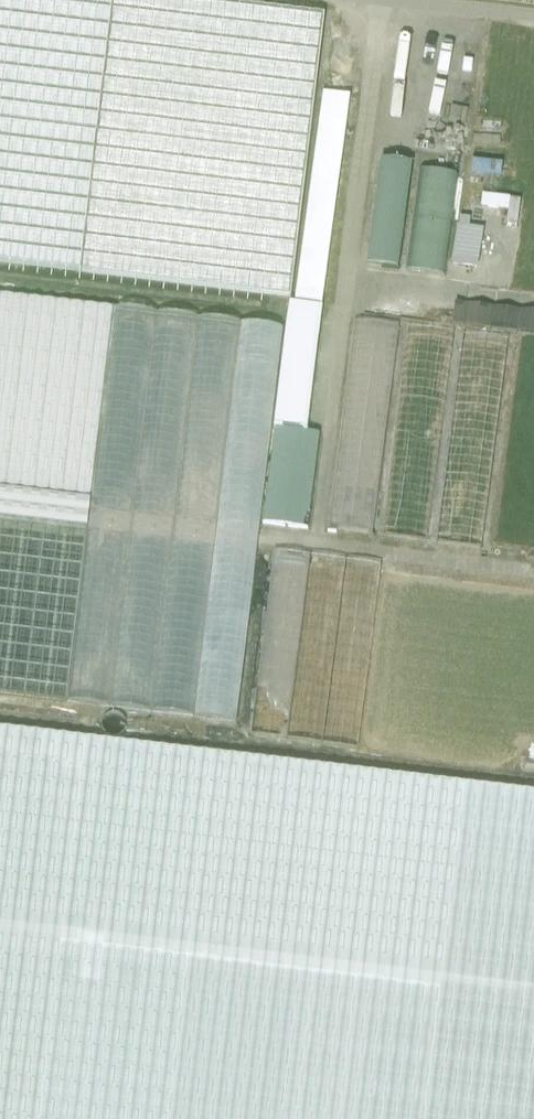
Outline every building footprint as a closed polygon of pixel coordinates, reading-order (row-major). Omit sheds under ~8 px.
[(80,274),(113,0),(0,0),(0,264),(80,274)] [(322,95),(293,307),(321,310),(349,99),(322,95)] [(412,166),(381,162),(367,267),(397,271),(412,166)] [(477,208),(504,212),(502,224),(517,227),(521,200),(479,194),(477,208)] [(0,297),(0,697),(66,705),(113,310),(0,297)] [(321,310),(293,307),(291,324),(287,324),(273,431),(274,431),(306,434),(321,310)] [(493,312),(465,309),(463,327),(491,330),(493,312)] [(282,330),(113,310),(66,705),(236,725),(282,330)] [(354,324),(327,533),(371,539),(398,329),(354,324)] [(453,336),(408,330),(381,541),(426,546),(453,336)] [(462,338),(436,548),(480,553),(507,343),(462,338)] [(306,434),(274,431),(262,526),(307,531),(319,436),(306,434)] [(380,567),(274,554),(251,737),(357,751),(380,567)] [(0,731),(0,1020),(48,1026),(49,1026),(83,741),(0,731)] [(83,741),(49,1026),(48,1026),(37,1118),(167,1118),(210,756),(83,741)] [(0,1020),(0,1118),(37,1118),(48,1026),(0,1020)]
